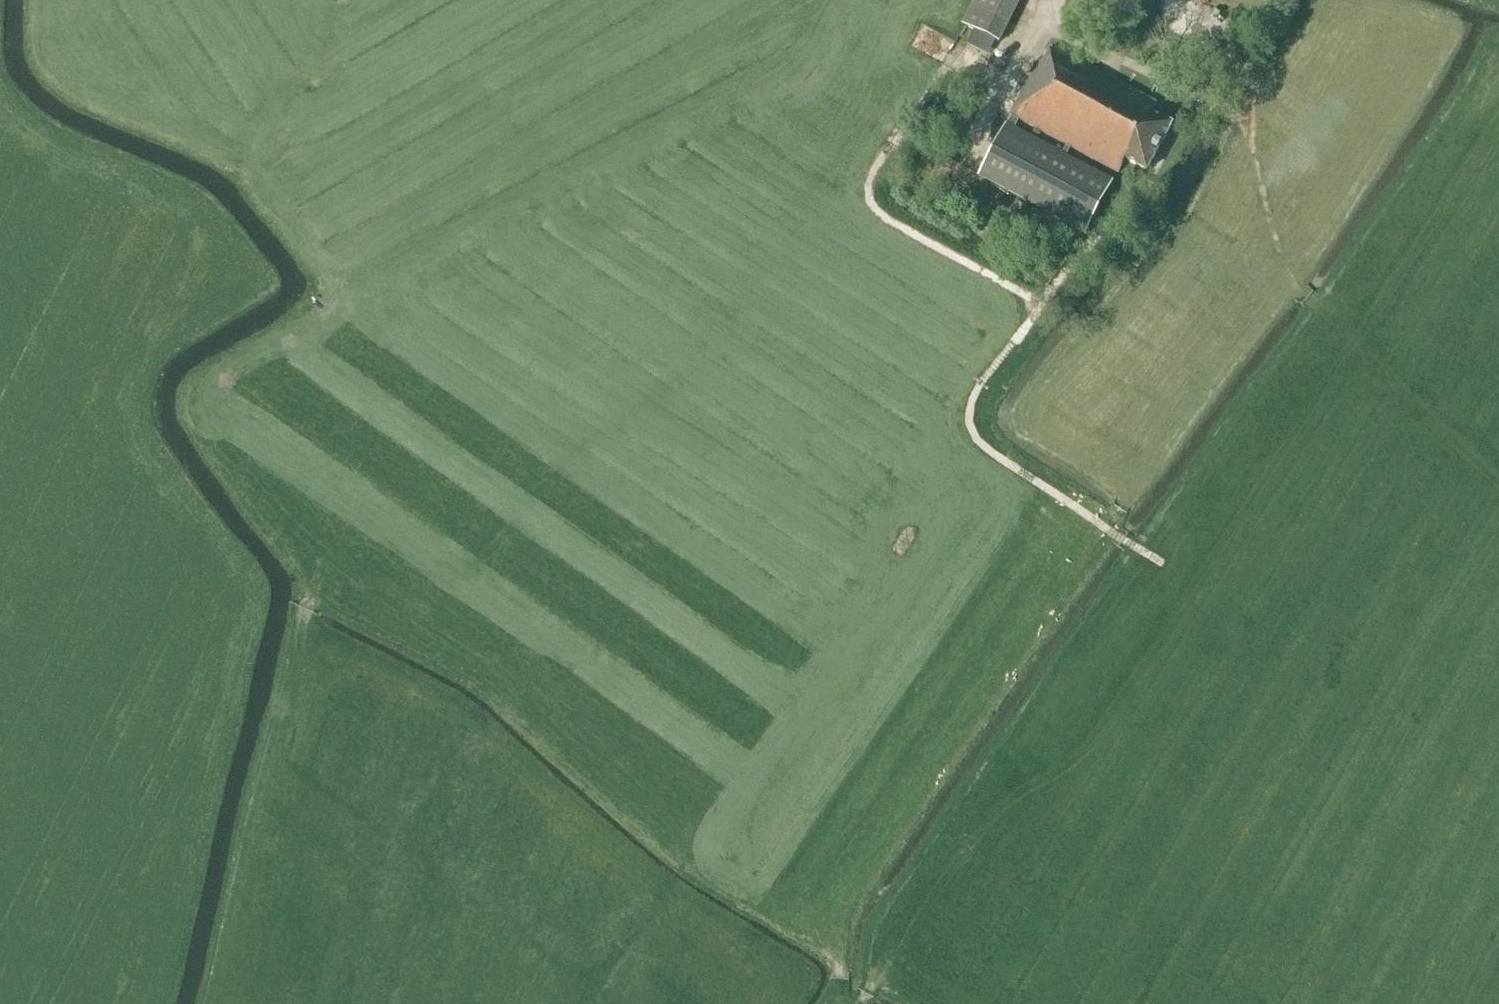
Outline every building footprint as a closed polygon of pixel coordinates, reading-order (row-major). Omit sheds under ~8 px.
[(999,43),(1021,0),(973,0),(961,25),(999,43)] [(1039,62),(1010,115),(1011,116),(1020,120),(1067,146),(1071,148),(1118,173),(1125,161),(1146,172),(1172,126),(1151,114),(1156,104),(1052,47),(1043,64),(1039,62)] [(1006,124),(978,176),(1085,234),(1113,182),(1066,157),(1071,148),(1067,146),(1062,153),(1015,128),(1020,120),(1011,116),(1007,125),(1006,124)]
